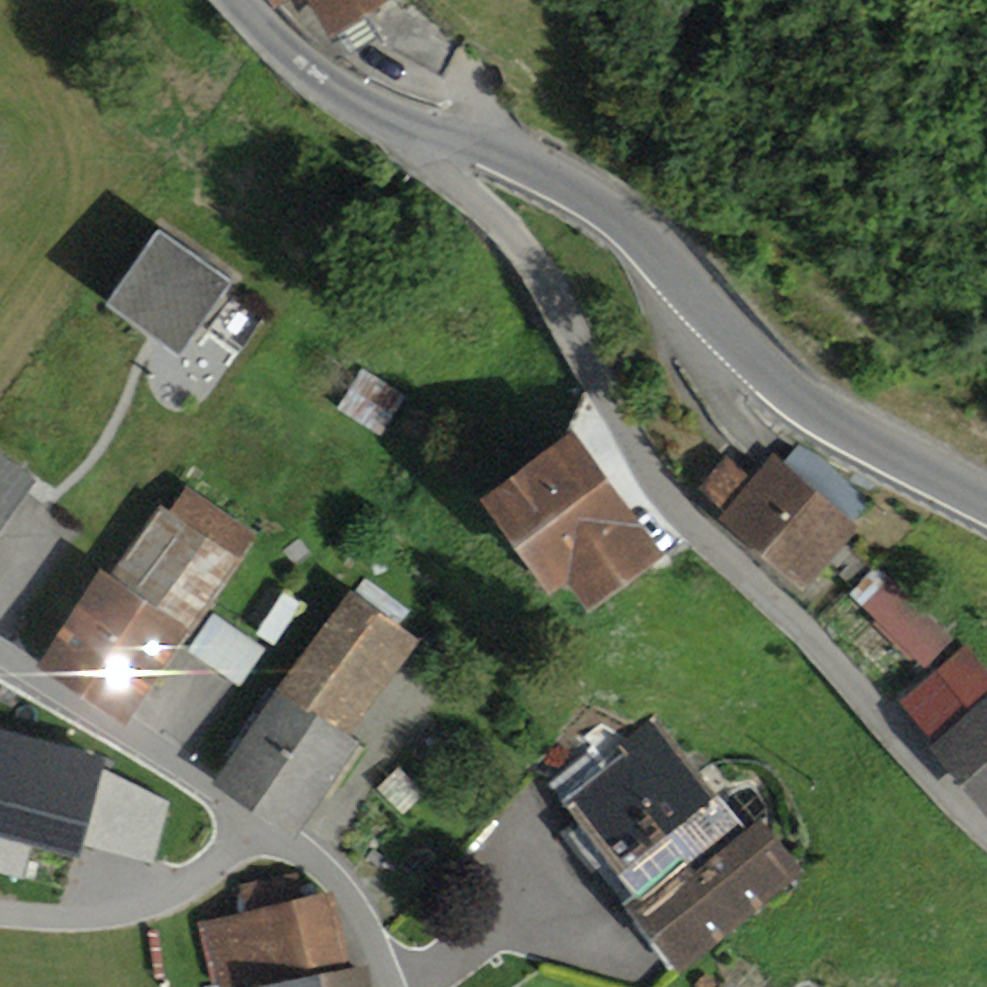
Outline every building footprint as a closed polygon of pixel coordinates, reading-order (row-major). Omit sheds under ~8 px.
[(274,11),(294,0),(267,0),(274,11)] [(329,39),(391,3),(389,0),(306,0),(329,39)] [(235,286),(159,232),(104,309),(180,363),(235,286)] [(407,397),(363,370),(337,411),(382,438),(407,397)] [(574,431),(477,502),(549,601),(569,587),(589,615),(667,559),(574,431)] [(785,465),(777,457),(757,480),(728,456),(697,492),(724,515),(717,523),(802,596),(859,530),(849,522),(868,501),(803,445),(785,465)] [(0,453),(0,532),(37,479),(0,453)] [(111,580),(102,574),(37,670),(125,728),(188,635),(192,638),(262,534),(189,485),(171,511),(161,505),(111,580)] [(927,668),(953,642),(878,567),(852,593),(927,668)] [(303,604),(284,592),(257,635),(276,647),(303,604)] [(420,644),(352,596),(275,693),(219,784),(296,838),(362,745),(353,738),(420,644)] [(268,650),(216,614),(190,651),(242,687),(268,650)] [(901,703),(937,744),(931,750),(986,813),(986,673),(964,647),(901,703)] [(630,770),(572,817),(637,898),(627,906),(680,973),(804,873),(762,820),(748,831),(654,714),(612,748),(630,770)] [(0,728),(0,874),(23,880),(32,844),(80,854),(83,843),(153,862),(169,799),(101,767),(104,756),(0,728)] [(494,812),(541,851),(581,801),(534,763),(494,812)] [(205,923),(218,986),(234,986),(255,983),(256,986),(371,986),(367,968),(351,972),(335,893),(303,899),(299,875),(237,888),(243,916),(205,923)]
